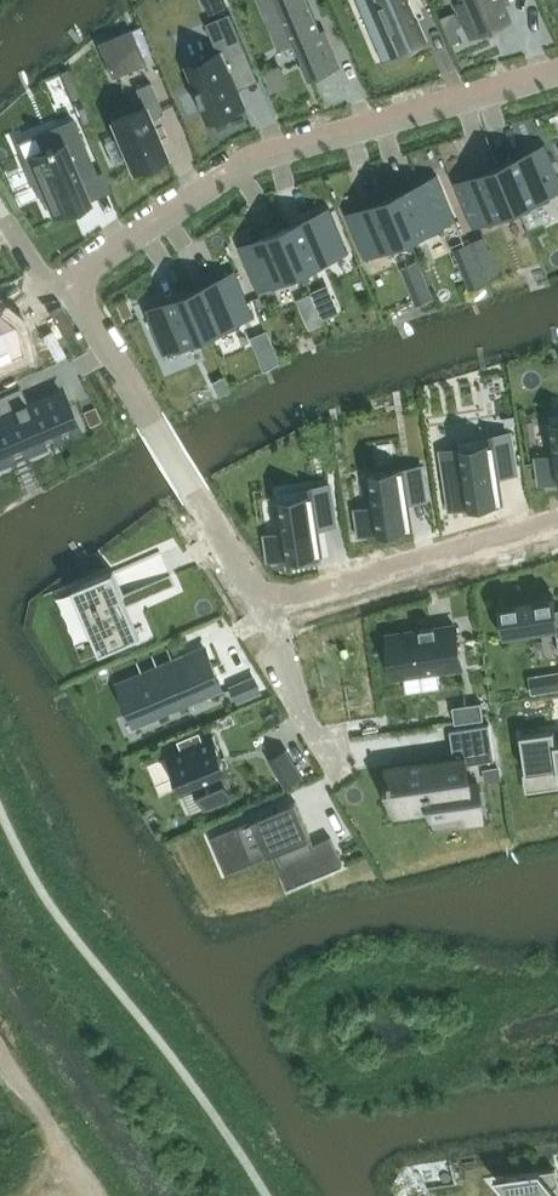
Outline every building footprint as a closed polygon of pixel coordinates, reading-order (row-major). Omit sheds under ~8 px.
[(213,14),(228,7),(225,0),(207,0),(213,14)] [(309,78),(336,66),(308,0),(277,0),(309,78)] [(362,12),(383,61),(426,42),(426,43),(428,42),(410,0),(379,0),(381,4),(362,12)] [(476,33),(511,18),(504,0),(462,0),(476,33)] [(456,11),(441,18),(452,44),(462,40),(457,27),(462,25),(456,11)] [(218,51),(186,65),(196,89),(193,90),(200,107),(203,106),(210,121),(244,106),(231,76),(254,67),(231,12),(206,22),(218,51)] [(136,42),(105,55),(114,77),(146,63),(136,42)] [(280,65),(263,72),(272,93),(289,86),(280,65)] [(144,106),(112,120),(133,169),(166,155),(150,117),(164,112),(151,81),(136,87),(144,106)] [(45,150),(24,159),(41,199),(45,197),(53,213),(76,204),(75,202),(88,197),(81,182),(97,175),(73,118),(37,133),(45,150)] [(500,164),(520,212),(551,199),(549,194),(557,190),(557,173),(545,143),(544,143),(548,152),(534,158),(531,151),(500,164)] [(454,181),(473,228),(475,227),(474,225),(488,219),(490,224),(520,212),(500,164),(456,183),(456,181),(454,181)] [(423,182),(392,195),(410,237),(412,242),(443,230),(441,224),(454,219),(455,221),(457,220),(437,173),(437,174),(436,174),(440,183),(426,189),(423,182)] [(346,212),(365,259),(367,258),(366,256),(410,237),(392,195),(348,214),(348,212),(346,212)] [(329,209),(285,228),(305,275),(336,262),(330,249),(344,244),(348,253),(349,253),(350,252),(330,206),(329,206),(328,207),(329,209)] [(239,245),(238,245),(258,291),(260,290),(256,281),(269,275),(274,288),(305,275),(285,228),(241,246),(240,244),(239,245)] [(476,253),(459,260),(471,288),(488,281),(476,253)] [(234,272),(190,291),(211,338),(241,325),(236,312),(249,307),(253,316),(254,316),(255,316),(235,269),(235,270),(234,270),(234,272)] [(427,277),(409,285),(417,304),(435,296),(427,277)] [(328,286),(312,293),(313,294),(316,302),(332,295),(328,286)] [(144,308),(163,354),(165,353),(161,344),(175,338),(180,351),(211,338),(190,291),(146,309),(146,307),(144,308)] [(313,294),(299,300),(304,310),(317,305),(316,302),(313,294)] [(0,308),(0,363),(25,352),(16,319),(0,308)] [(267,330),(254,336),(259,347),(272,341),(267,330)] [(225,375),(213,381),(221,395),(231,389),(225,375)] [(0,394),(0,455),(75,423),(60,387),(12,408),(5,392),(0,394)] [(538,456),(542,482),(557,480),(557,413),(550,414),(556,454),(538,456)] [(466,479),(448,482),(452,508),(503,500),(498,468),(515,466),(510,432),(460,440),(466,479)] [(375,505),(357,508),(361,534),(413,526),(408,494),(425,491),(421,466),(371,474),(375,505)] [(285,531),(267,534),(271,560),(322,552),(317,520),(335,517),(329,484),(279,491),(285,531)] [(114,570),(74,587),(102,651),(142,634),(114,570)] [(501,603),(506,636),(557,629),(557,638),(557,609),(556,609),(554,595),(501,603)] [(435,624),(419,627),(419,629),(387,634),(393,675),(461,665),(455,624),(436,627),(435,624)] [(207,648),(133,679),(148,715),(222,684),(207,648)] [(546,674),(548,692),(557,691),(557,672),(546,674)] [(254,677),(233,686),(239,700),(260,691),(254,677)] [(481,702),(467,704),(469,721),(484,718),(481,702)] [(455,757),(388,767),(395,811),(433,806),(433,812),(482,805),(478,781),(469,783),(466,763),(495,758),(490,723),(450,729),(451,731),(458,729),(461,754),(454,755),(455,757)] [(522,735),(530,785),(557,780),(557,747),(556,748),(554,730),(522,735)] [(183,749),(168,756),(185,797),(199,791),(206,808),(235,796),(228,779),(232,777),(214,736),(204,741),(200,732),(179,741),(183,749)] [(286,748),(269,759),(287,787),(304,777),(286,748)] [(279,871),(283,878),(287,888),(343,864),(331,837),(314,844),(296,801),(211,837),(226,873),(272,854),(279,851),(287,868),(279,871)] [(511,1195),(557,1195),(557,1175),(556,1168),(503,1175),(494,1176),(511,1195)]
